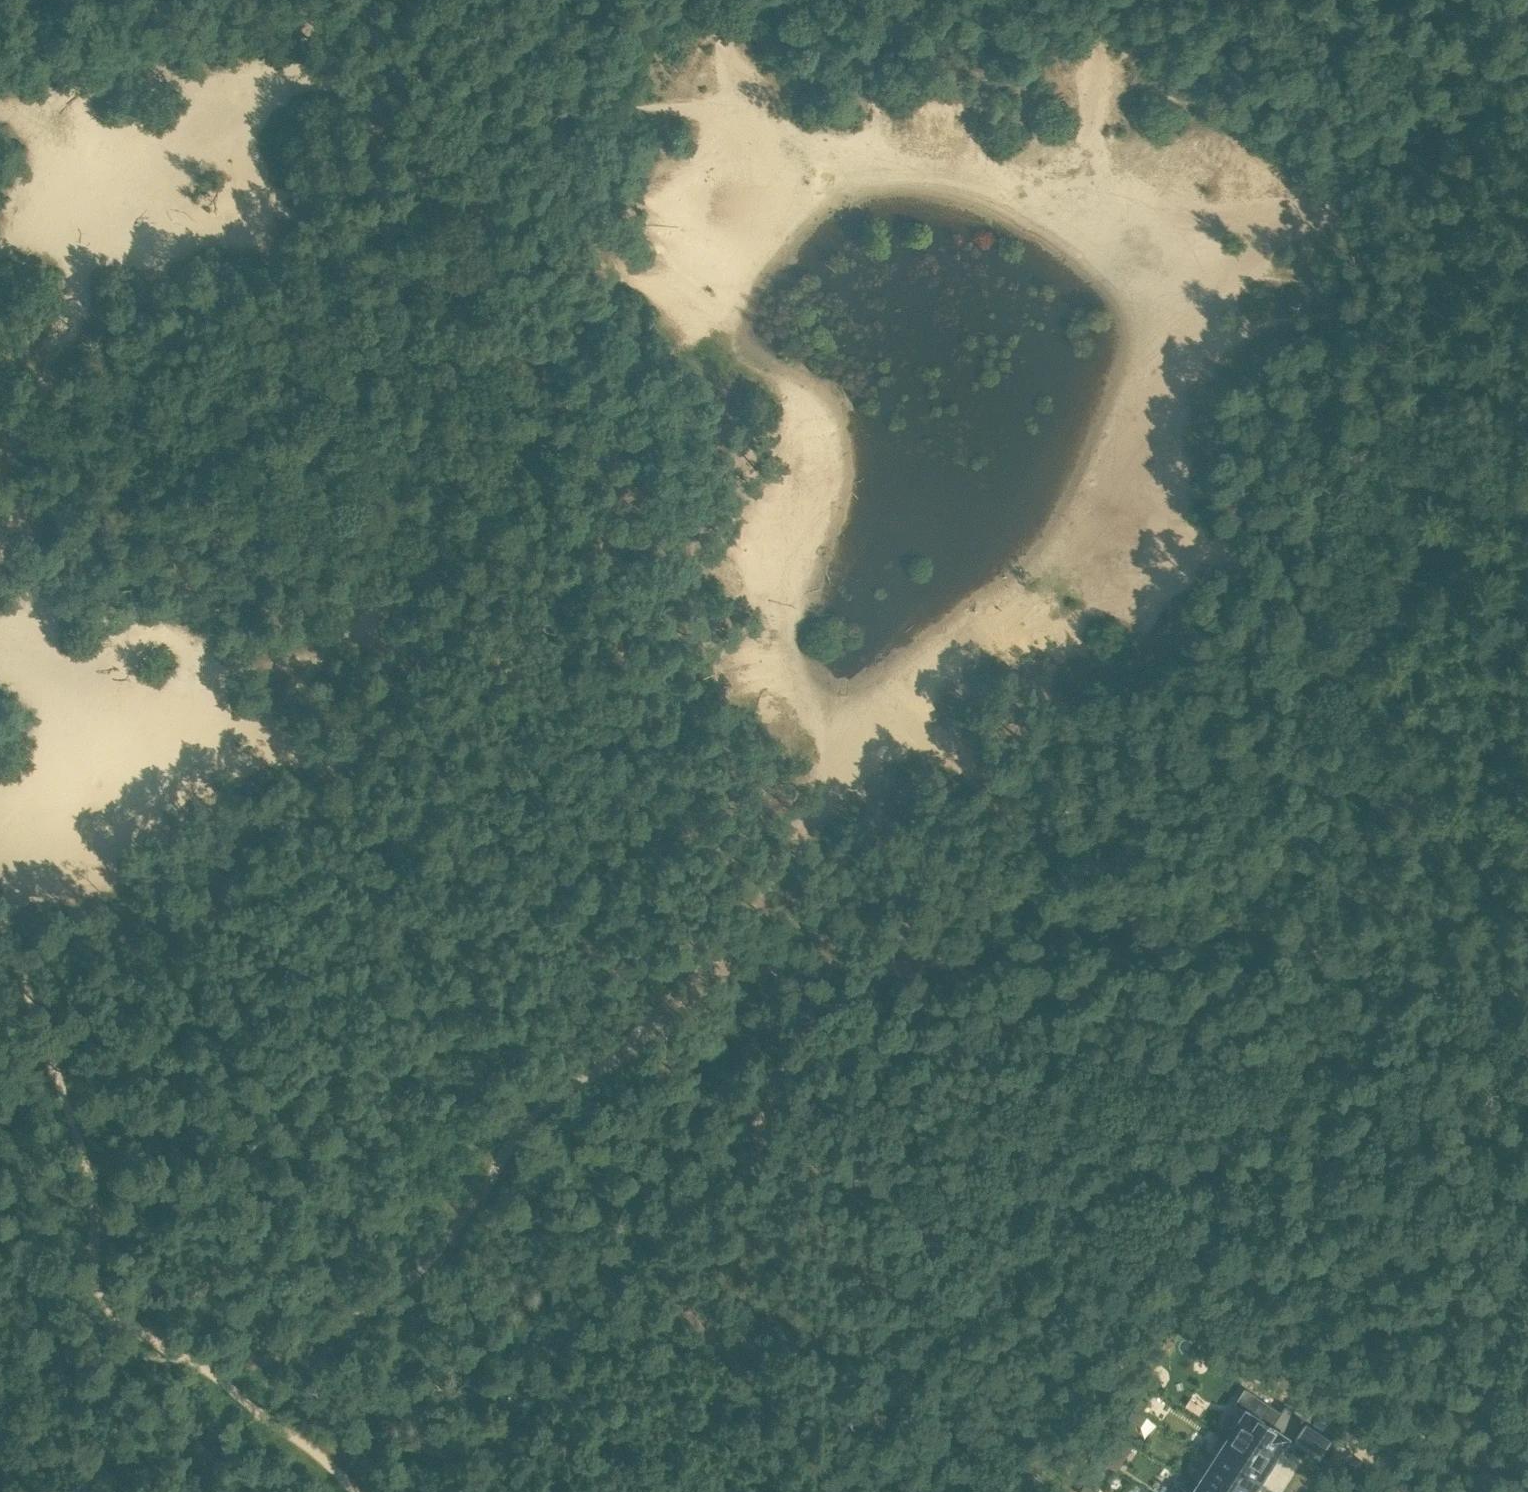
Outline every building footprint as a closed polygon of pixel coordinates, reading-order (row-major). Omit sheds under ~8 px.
[(1154,1391),(1161,1381),(1154,1377),(1148,1387),(1154,1391)] [(1288,1436),(1320,1457),(1333,1437),(1284,1405),(1280,1410),(1256,1395),(1247,1389),(1238,1402),(1247,1408),(1193,1491),(1252,1491),(1288,1436)] [(1135,1406),(1134,1408),(1141,1412),(1147,1402),(1141,1398),(1135,1406)] [(1134,1422),(1141,1412),(1134,1408),(1128,1418),(1134,1422)] [(1111,1467),(1116,1471),(1122,1462),(1108,1453),(1102,1461),(1111,1467)] [(1081,1491),(1082,1491),(1095,1491),(1111,1467),(1102,1461),(1101,1461),(1081,1491)]
